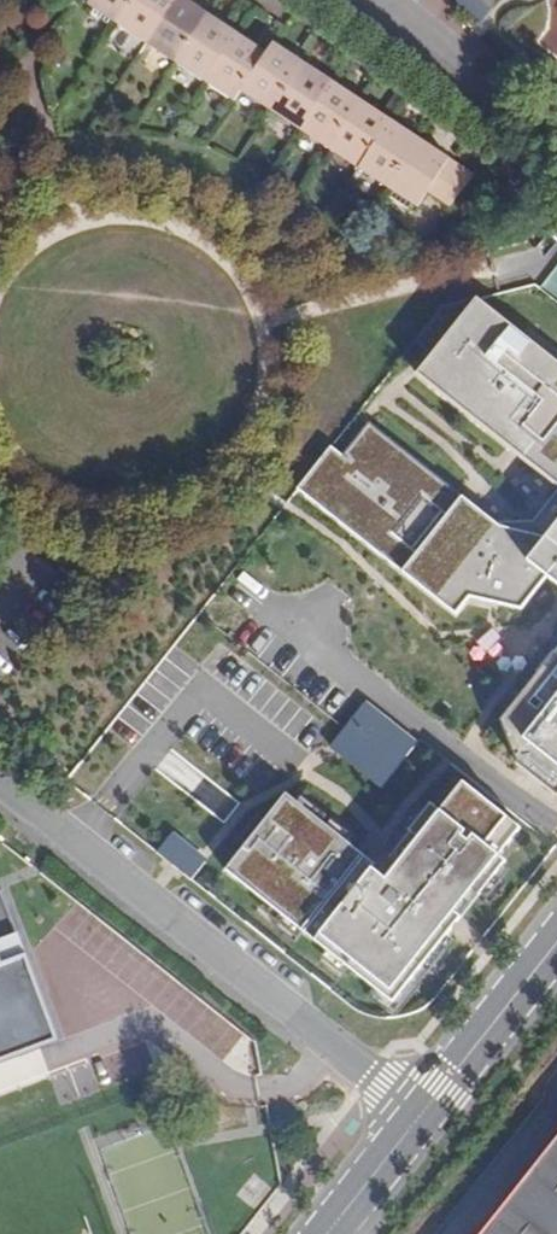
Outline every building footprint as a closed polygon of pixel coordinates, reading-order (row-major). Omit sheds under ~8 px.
[(134,0),(90,0),(87,4),(93,8),(91,12),(108,24),(111,20),(118,24),(134,0)] [(173,0),(134,0),(118,24),(147,42),(173,0)] [(206,13),(186,0),(173,0),(147,42),(175,62),(206,13)] [(491,9),(498,0),(480,0),(491,9)] [(205,82),(237,33),(206,13),(175,62),(205,82)] [(241,91),(266,53),(237,33),(205,82),(235,101),(241,91)] [(273,112),(303,63),(273,43),(266,53),(241,91),(273,112)] [(300,130),(332,82),(303,63),(273,112),(300,130)] [(329,149),(360,100),(332,82),(300,130),(329,149)] [(359,169),(390,120),(360,100),(329,149),(359,169)] [(388,188),(419,139),(390,120),(359,169),(388,188)] [(448,206),(473,176),(419,139),(388,188),(394,193),(391,196),(409,209),(412,204),(417,208),(428,193),(448,206)] [(482,304),(421,382),(556,488),(556,364),(482,304)] [(552,542),(508,531),(360,415),(300,491),(459,615),(472,599),(525,611),(551,578),(556,583),(556,535),(552,542)] [(503,722),(521,768),(556,793),(556,654),(503,722)] [(418,745),(364,703),(327,750),(381,792),(418,745)] [(286,793),(226,870),(394,1001),(505,859),(499,854),(520,827),(460,780),(438,809),(429,801),(379,866),(286,793)] [(158,849),(192,877),(207,860),(173,832),(158,849)] [(67,1043),(8,891),(0,894),(0,1069),(67,1043)] [(477,1233),(556,1233),(556,1134),(477,1233)]
